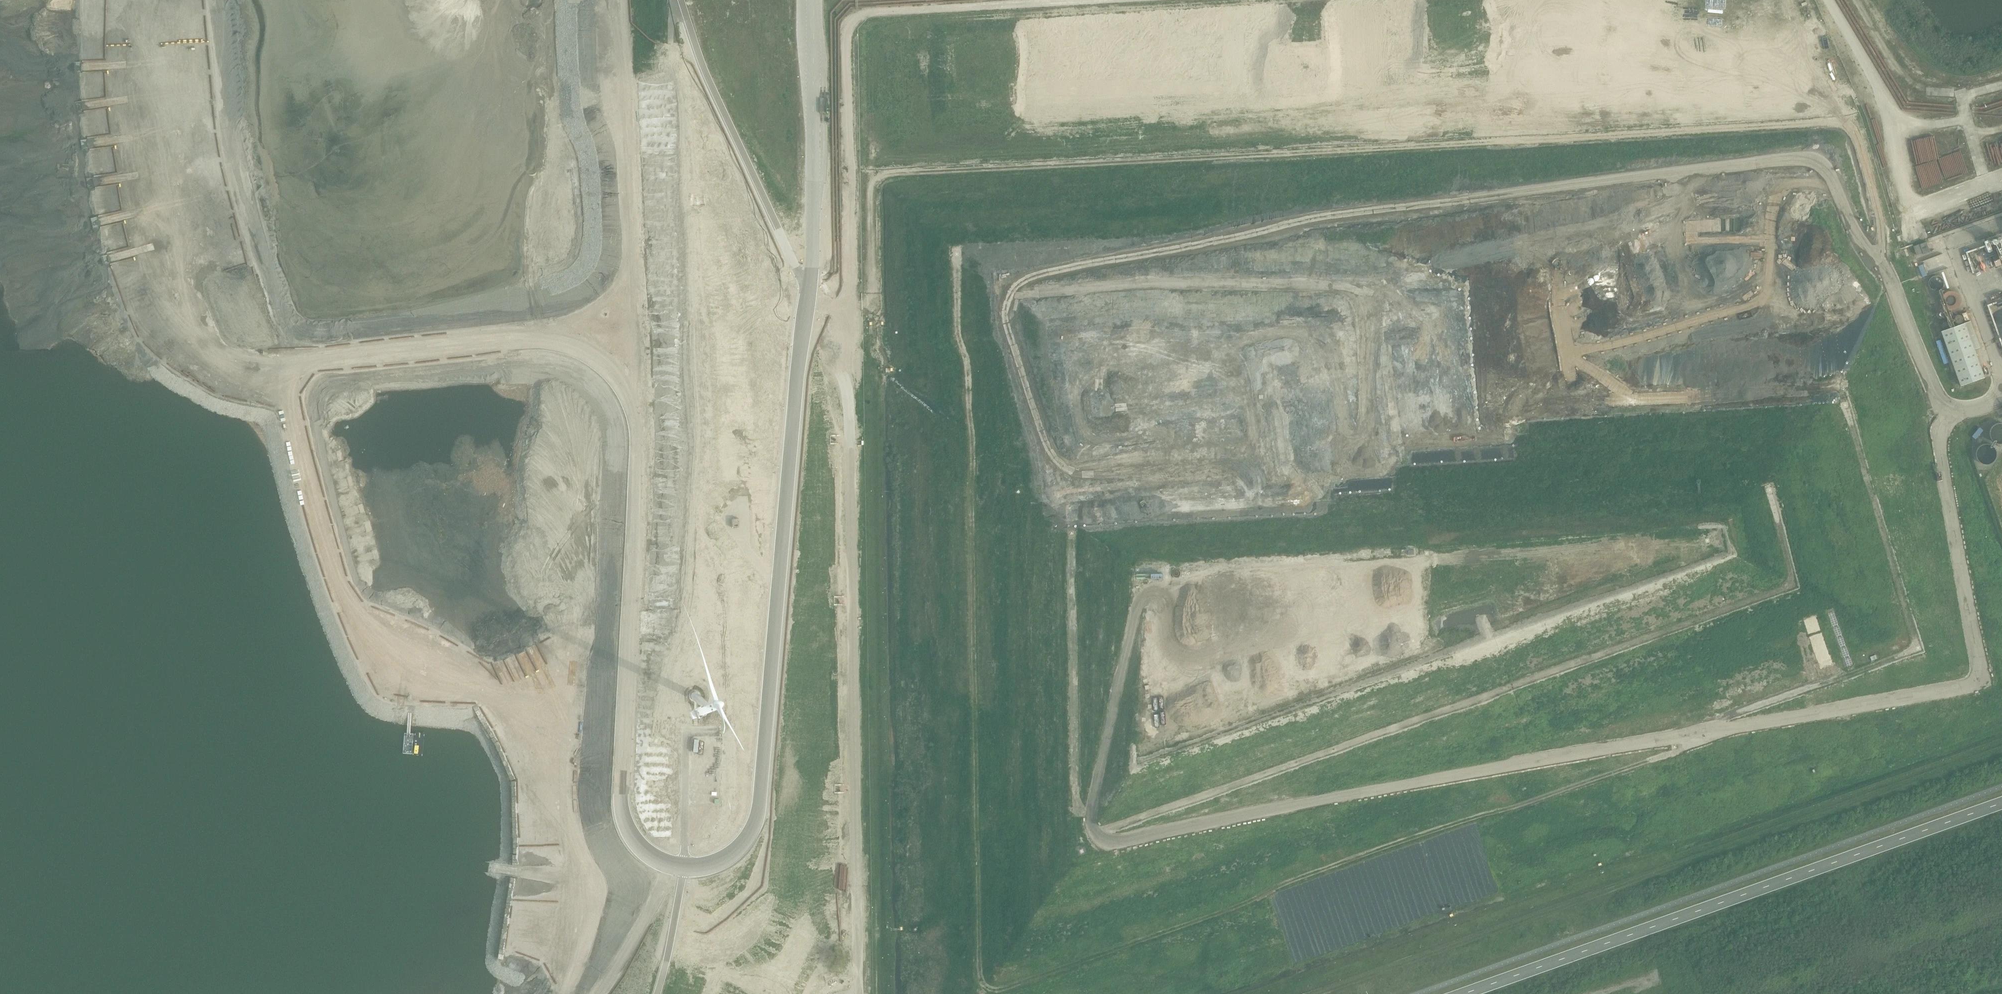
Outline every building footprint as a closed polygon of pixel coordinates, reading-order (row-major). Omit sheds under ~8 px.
[(1988,258),(1998,254),(1996,249),(1994,250),(1991,242),(1986,244),(1983,237),(1963,246),(1968,258),(1979,253),(1984,263),(1989,261),(1988,258)] [(1927,241),(1913,246),(1916,255),(1923,252),(1923,254),(1931,251),(1927,241)] [(1930,260),(1945,254),(1943,250),(1919,258),(1923,268),(1924,268),(1926,273),(1928,272),(1926,266),(1932,264),(1930,260)] [(1944,283),(1944,280),(1942,277),(1940,276),(1937,275),(1934,276),(1932,277),(1930,280),(1930,283),(1930,285),(1932,288),(1934,289),(1937,290),(1940,289),(1942,288),(1944,286),(1944,283)] [(1960,300),(1959,298),(1959,296),(1957,293),(1954,291),(1950,291),(1947,292),(1945,294),(1943,296),(1942,300),(1943,303),(1944,305),(1947,307),(1950,308),(1954,308),(1955,307),(1957,306),(1959,303),(1960,300)] [(1988,312),(2001,307),(2001,298),(1985,304),(1988,312)] [(2001,353),(2001,307),(1989,311),(2001,353)] [(1970,321),(1941,331),(1961,386),(1984,378),(1974,349),(1980,347),(1970,321)] [(2001,443),(2001,423),(1997,420),(1990,433),(1982,429),(1977,437),(1982,440),(1974,455),(1990,464),(2001,443)] [(499,756),(515,748),(503,723),(487,730),(499,756)] [(846,798),(834,798),(834,807),(839,807),(839,812),(847,812),(846,798)]
